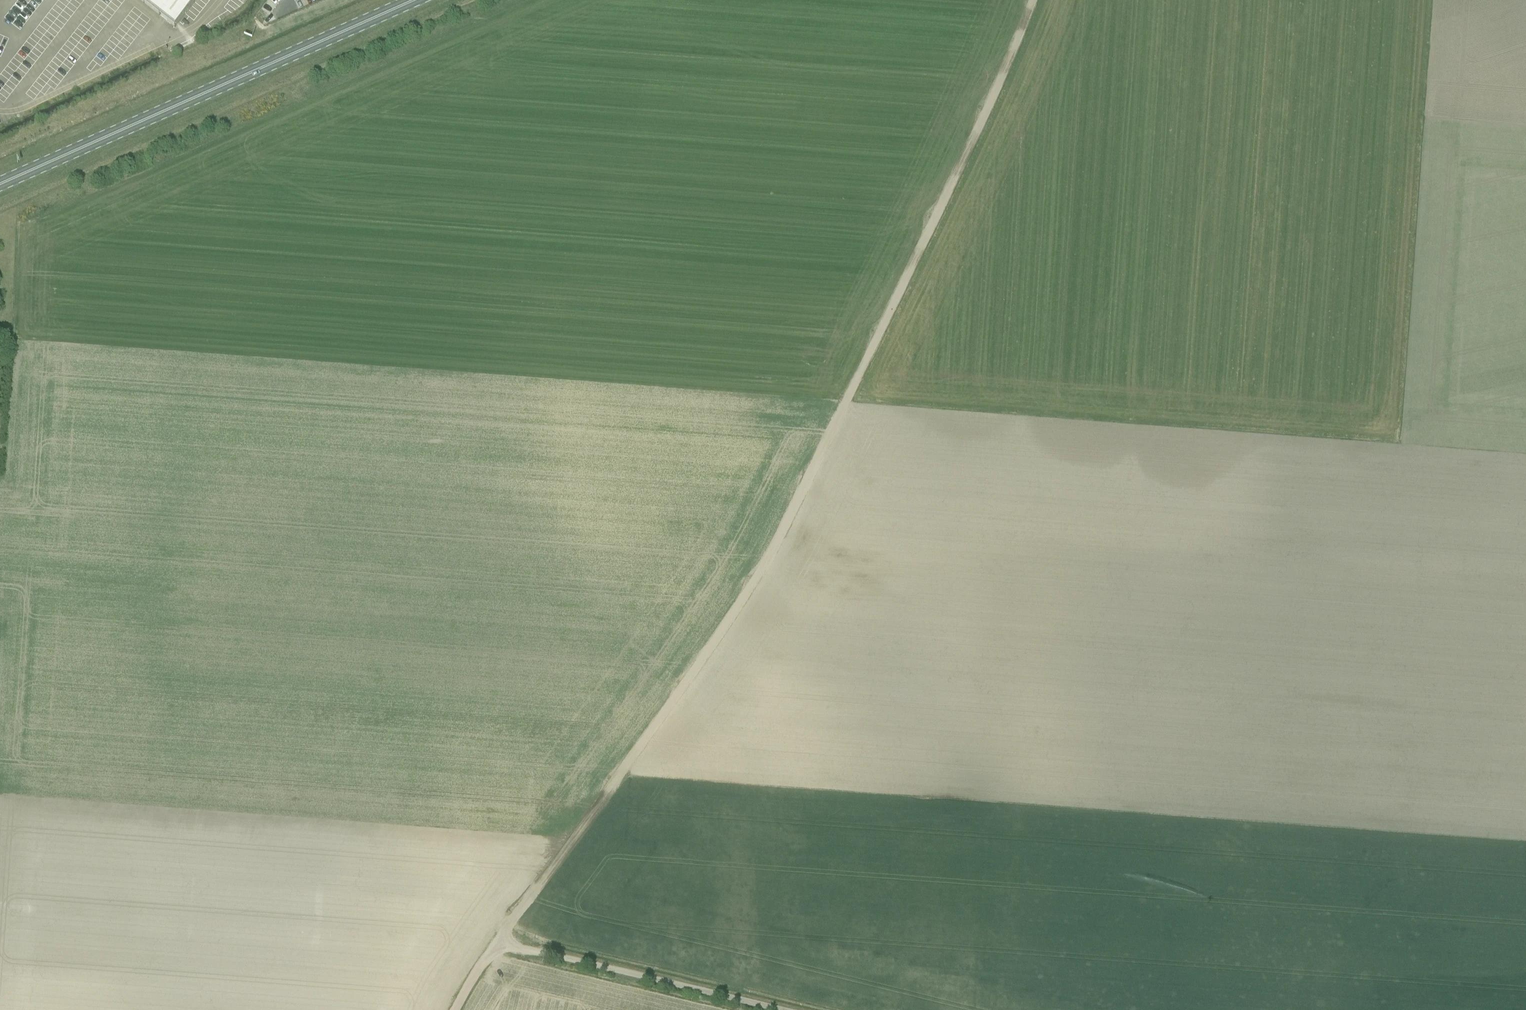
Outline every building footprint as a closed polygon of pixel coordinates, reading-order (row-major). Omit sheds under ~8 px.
[(175,28),(197,0),(140,0),(175,28)]
